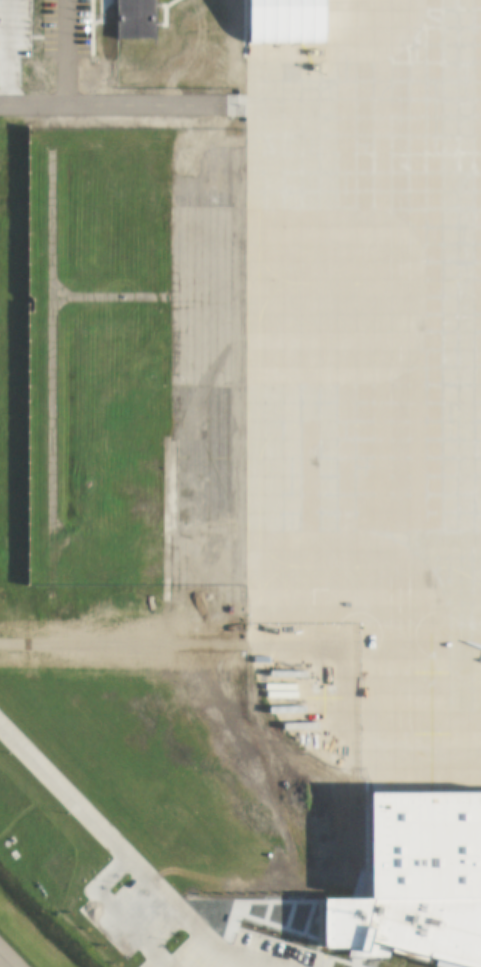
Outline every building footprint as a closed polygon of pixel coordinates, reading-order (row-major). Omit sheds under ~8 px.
[(117,39),(117,0),(154,0),(154,38),(117,39)] [(250,45),(250,0),(326,0),(327,44),(250,45)] [(361,804),(480,803),(480,966),(437,966),(386,955),(386,960),(346,960),(346,955),(318,956),(318,906),(362,906),(361,804)]
